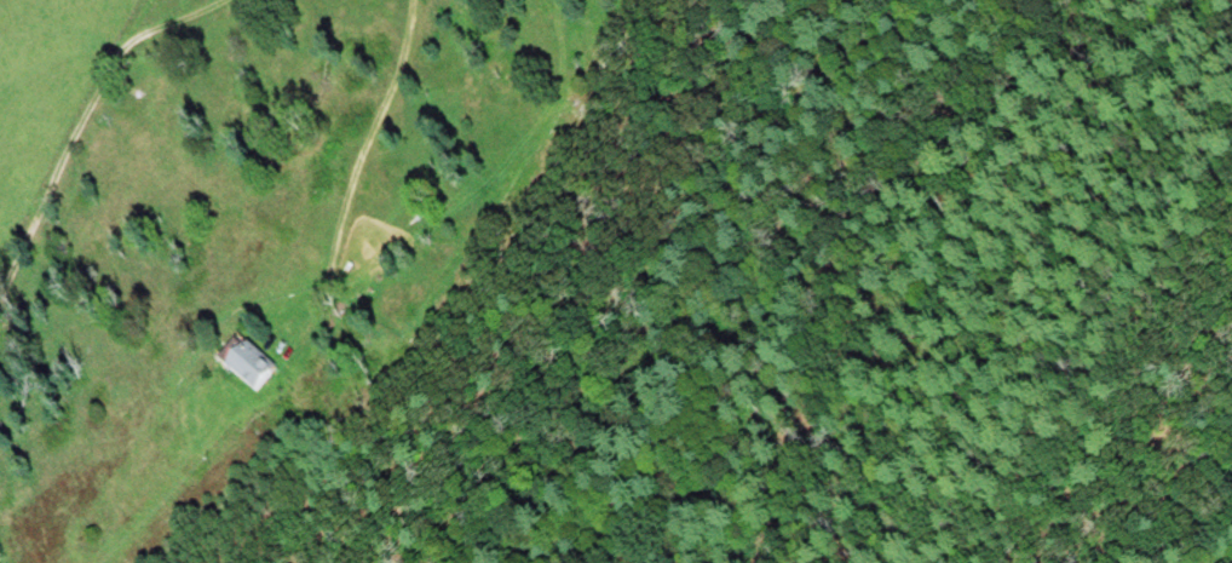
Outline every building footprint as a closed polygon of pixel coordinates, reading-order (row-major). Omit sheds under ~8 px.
[(224,362),(243,337),(276,363),(255,387),(224,362)]
